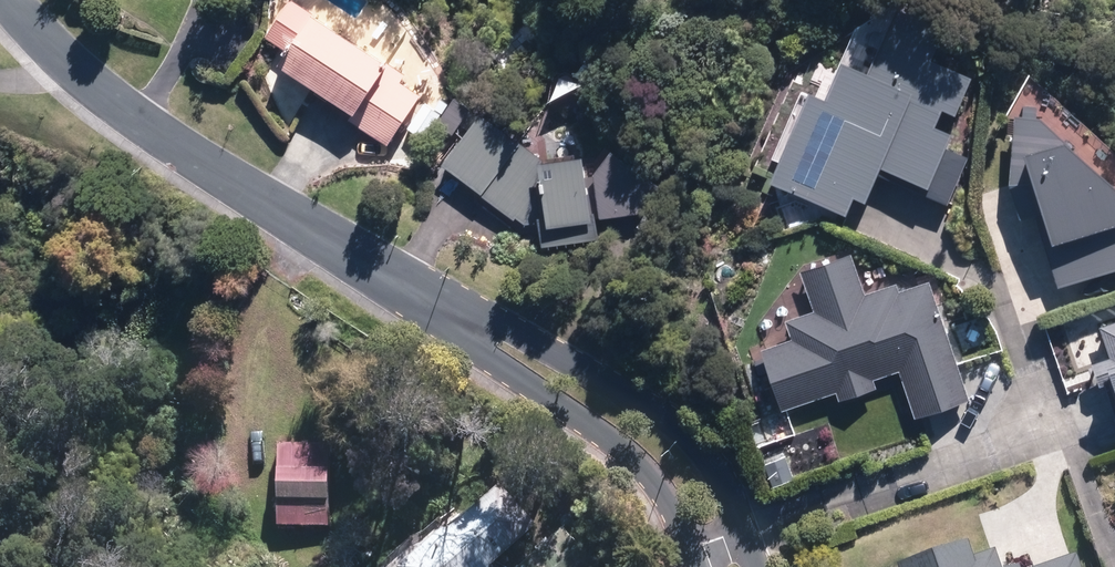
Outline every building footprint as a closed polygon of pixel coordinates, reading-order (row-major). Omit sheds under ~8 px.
[(328,13),(296,64),(365,107),(358,118),(396,142),(408,124),(430,137),(448,108),(427,95),(432,87),(396,64),(400,58),(328,13)] [(980,72),(866,17),(841,69),(832,65),(818,94),(806,88),(775,154),(787,160),(779,176),(857,213),(866,192),(877,198),(892,166),(935,187),(931,194),(952,204),(974,158),(954,148),(962,131),(944,122),(952,106),(961,110),(980,72)] [(1045,100),(1028,105),(1016,177),(1028,216),(1051,209),(1064,285),(1114,269),(1114,161),(1045,100)] [(532,224),(546,206),(550,244),(598,244),(596,151),(563,152),(497,103),(451,164),(532,224)] [(1114,392),(1114,337),(1098,342),(1106,369),(1091,374),(1098,396),(1114,391),(1114,392)] [(340,447),(288,445),(285,526),(336,528),(340,447)] [(548,526),(504,480),(443,537),(431,524),(397,556),(407,566),(504,566),(508,563),(548,526)] [(570,526),(527,566),(603,566),(606,565),(570,526)] [(912,563),(910,566),(1009,566),(1005,555),(981,562),(975,542),(912,563)] [(1082,553),(1039,566),(1087,566),(1082,553)]
